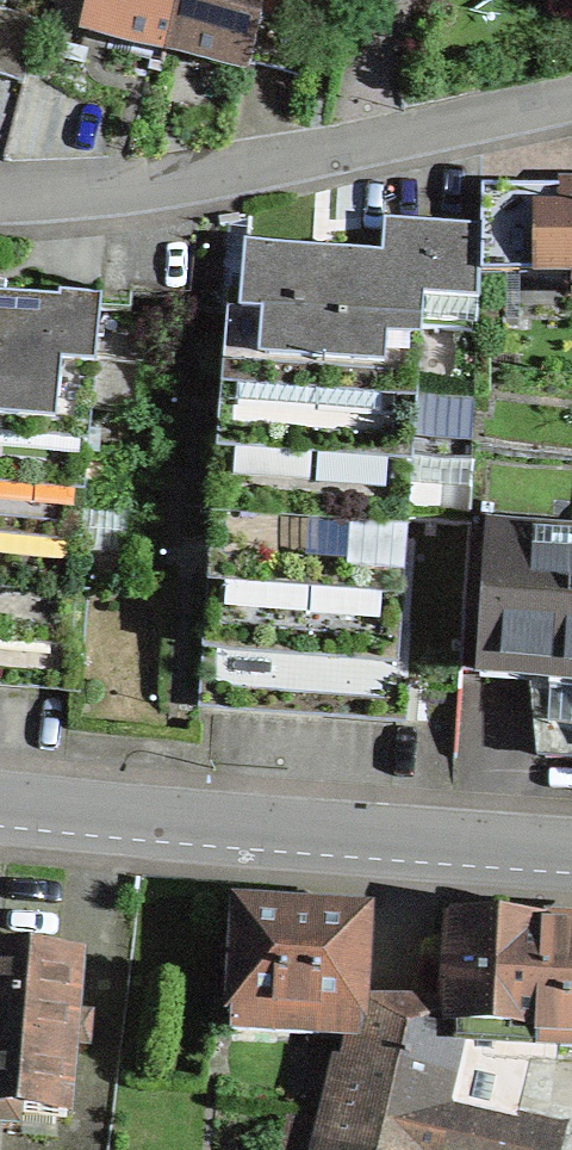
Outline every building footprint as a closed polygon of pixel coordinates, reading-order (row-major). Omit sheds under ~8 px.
[(85,30),(168,51),(181,0),(93,0),(85,30)] [(168,51),(249,73),(251,66),(265,11),(268,0),(181,0),(168,51)] [(265,11),(316,24),(323,0),(268,0),(265,11)] [(302,79),(316,24),(265,11),(251,66),(302,79)] [(24,85),(42,25),(0,12),(0,78),(24,85)] [(482,168),(482,231),(545,232),(546,169),(482,168)] [(244,250),(236,388),(413,398),(419,299),(478,302),(482,231),(386,225),(384,258),(244,250)] [(0,294),(0,482),(85,489),(101,298),(59,294),(59,300),(0,294)] [(413,398),(236,388),(232,449),(409,461),(413,398)] [(409,461),(232,449),(227,507),(405,520),(409,461)] [(0,482),(0,560),(78,567),(85,489),(0,482)] [(405,520),(227,507),(223,568),(401,580),(405,520)] [(484,675),(550,679),(571,680),(571,541),(491,537),(484,675)] [(401,580),(223,568),(218,639),(396,649),(401,580)] [(0,628),(0,683),(80,690),(86,621),(74,620),(73,634),(0,628)] [(396,649),(218,639),(214,709),(405,721),(409,650),(396,649)] [(550,679),(547,758),(571,760),(571,680),(550,679)] [(367,913),(239,908),(235,1030),(320,1033),(320,1015),(358,1016),(363,1017),(364,1003),(367,913)] [(455,917),(450,1003),(450,1021),(464,1021),(463,1041),(477,1041),(571,1046),(571,923),(455,917)] [(0,951),(0,1092),(10,1093),(9,1108),(68,1113),(82,959),(0,951)] [(398,1077),(416,1004),(364,1003),(363,1017),(358,1016),(347,1073),(357,1067),(398,1077)] [(398,1077),(381,1149),(431,1149),(433,1144),(449,1148),(460,1105),(477,1041),(463,1041),(464,1021),(450,1021),(450,1003),(416,1004),(398,1077)] [(357,1067),(347,1073),(330,1143),(360,1149),(381,1149),(398,1077),(357,1067)] [(448,1149),(498,1149),(507,1117),(460,1105),(449,1148),(448,1149)] [(507,1117),(498,1149),(561,1149),(565,1133),(507,1117)]
